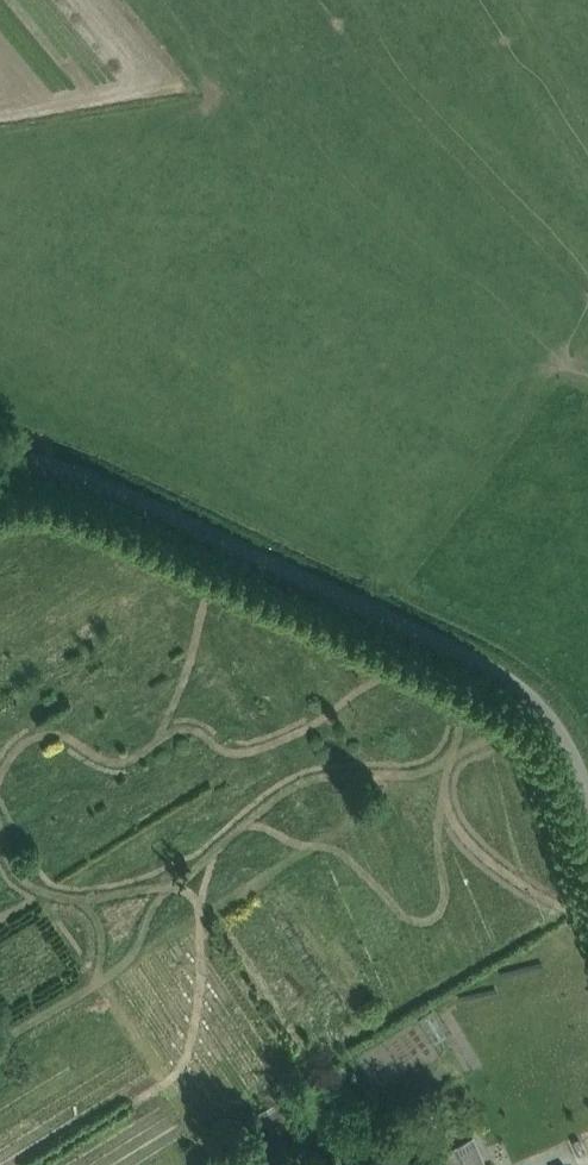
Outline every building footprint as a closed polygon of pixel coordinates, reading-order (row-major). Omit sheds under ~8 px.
[(270,1132),(286,1122),(274,1102),(269,1105),(258,1112),(265,1124),(270,1132)] [(473,1137),(438,1152),(444,1164),(485,1164),(473,1137)]
